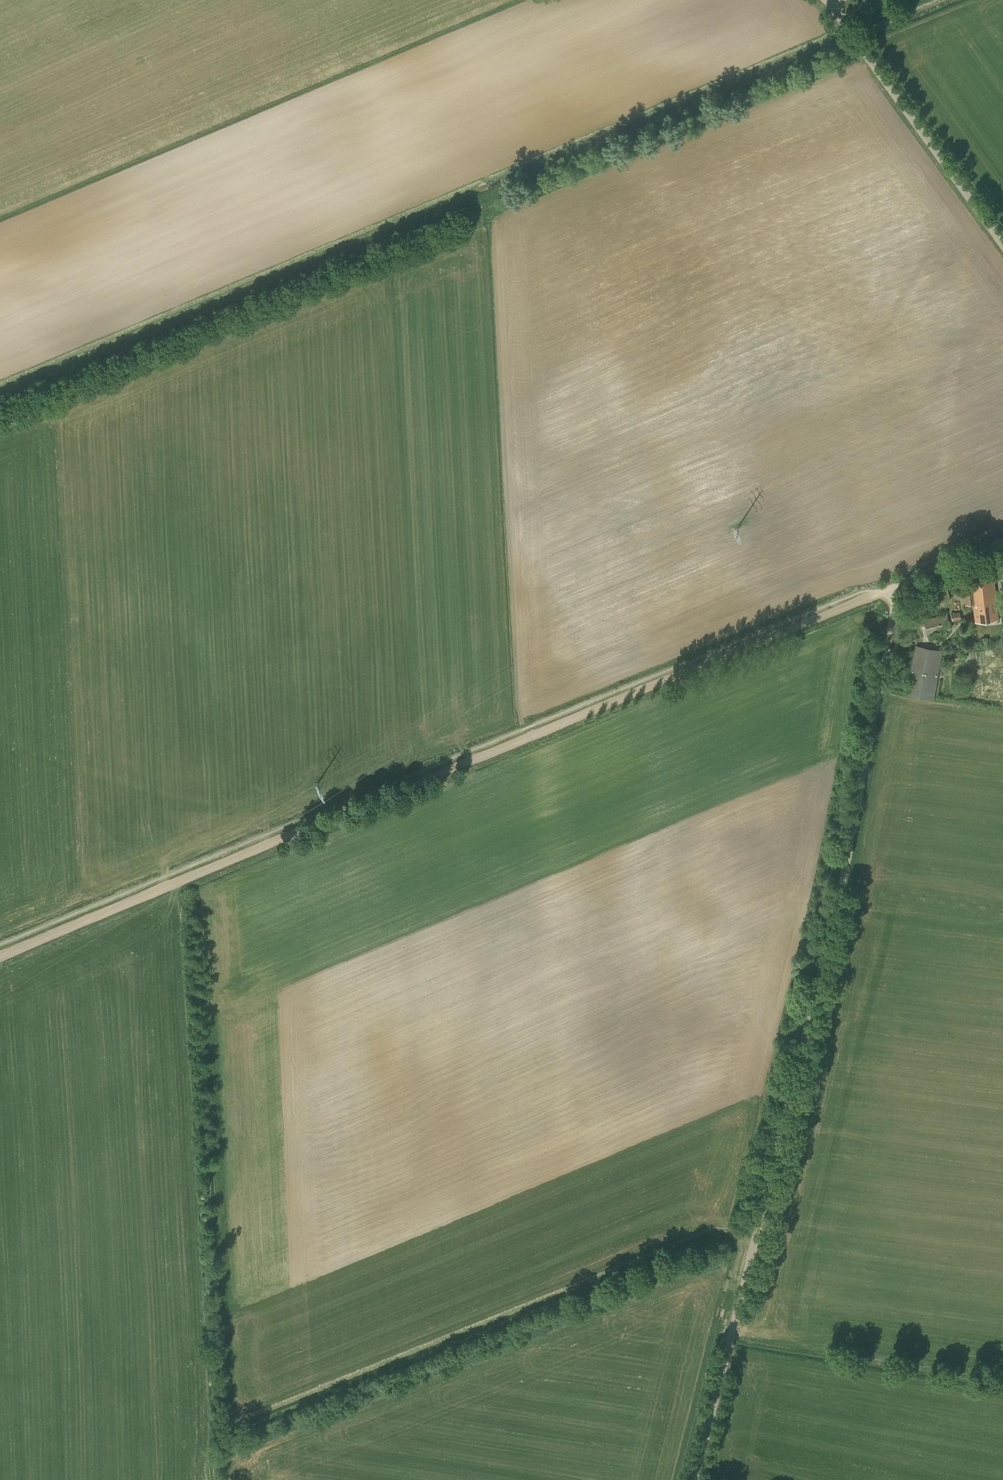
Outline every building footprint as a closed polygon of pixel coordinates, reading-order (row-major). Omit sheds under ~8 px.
[(869,15),(872,9),(868,6),(872,0),(863,0),(858,9),(864,13),(865,12),(869,15)] [(963,595),(965,604),(973,603),(976,621),(998,619),(993,575),(968,578),(970,594),(963,595)] [(947,585),(934,588),(938,603),(950,599),(947,585)] [(951,613),(953,621),(961,619),(960,611),(951,613)] [(951,629),(947,614),(924,619),(928,635),(951,629)] [(934,700),(943,651),(916,646),(907,695),(934,700)]
